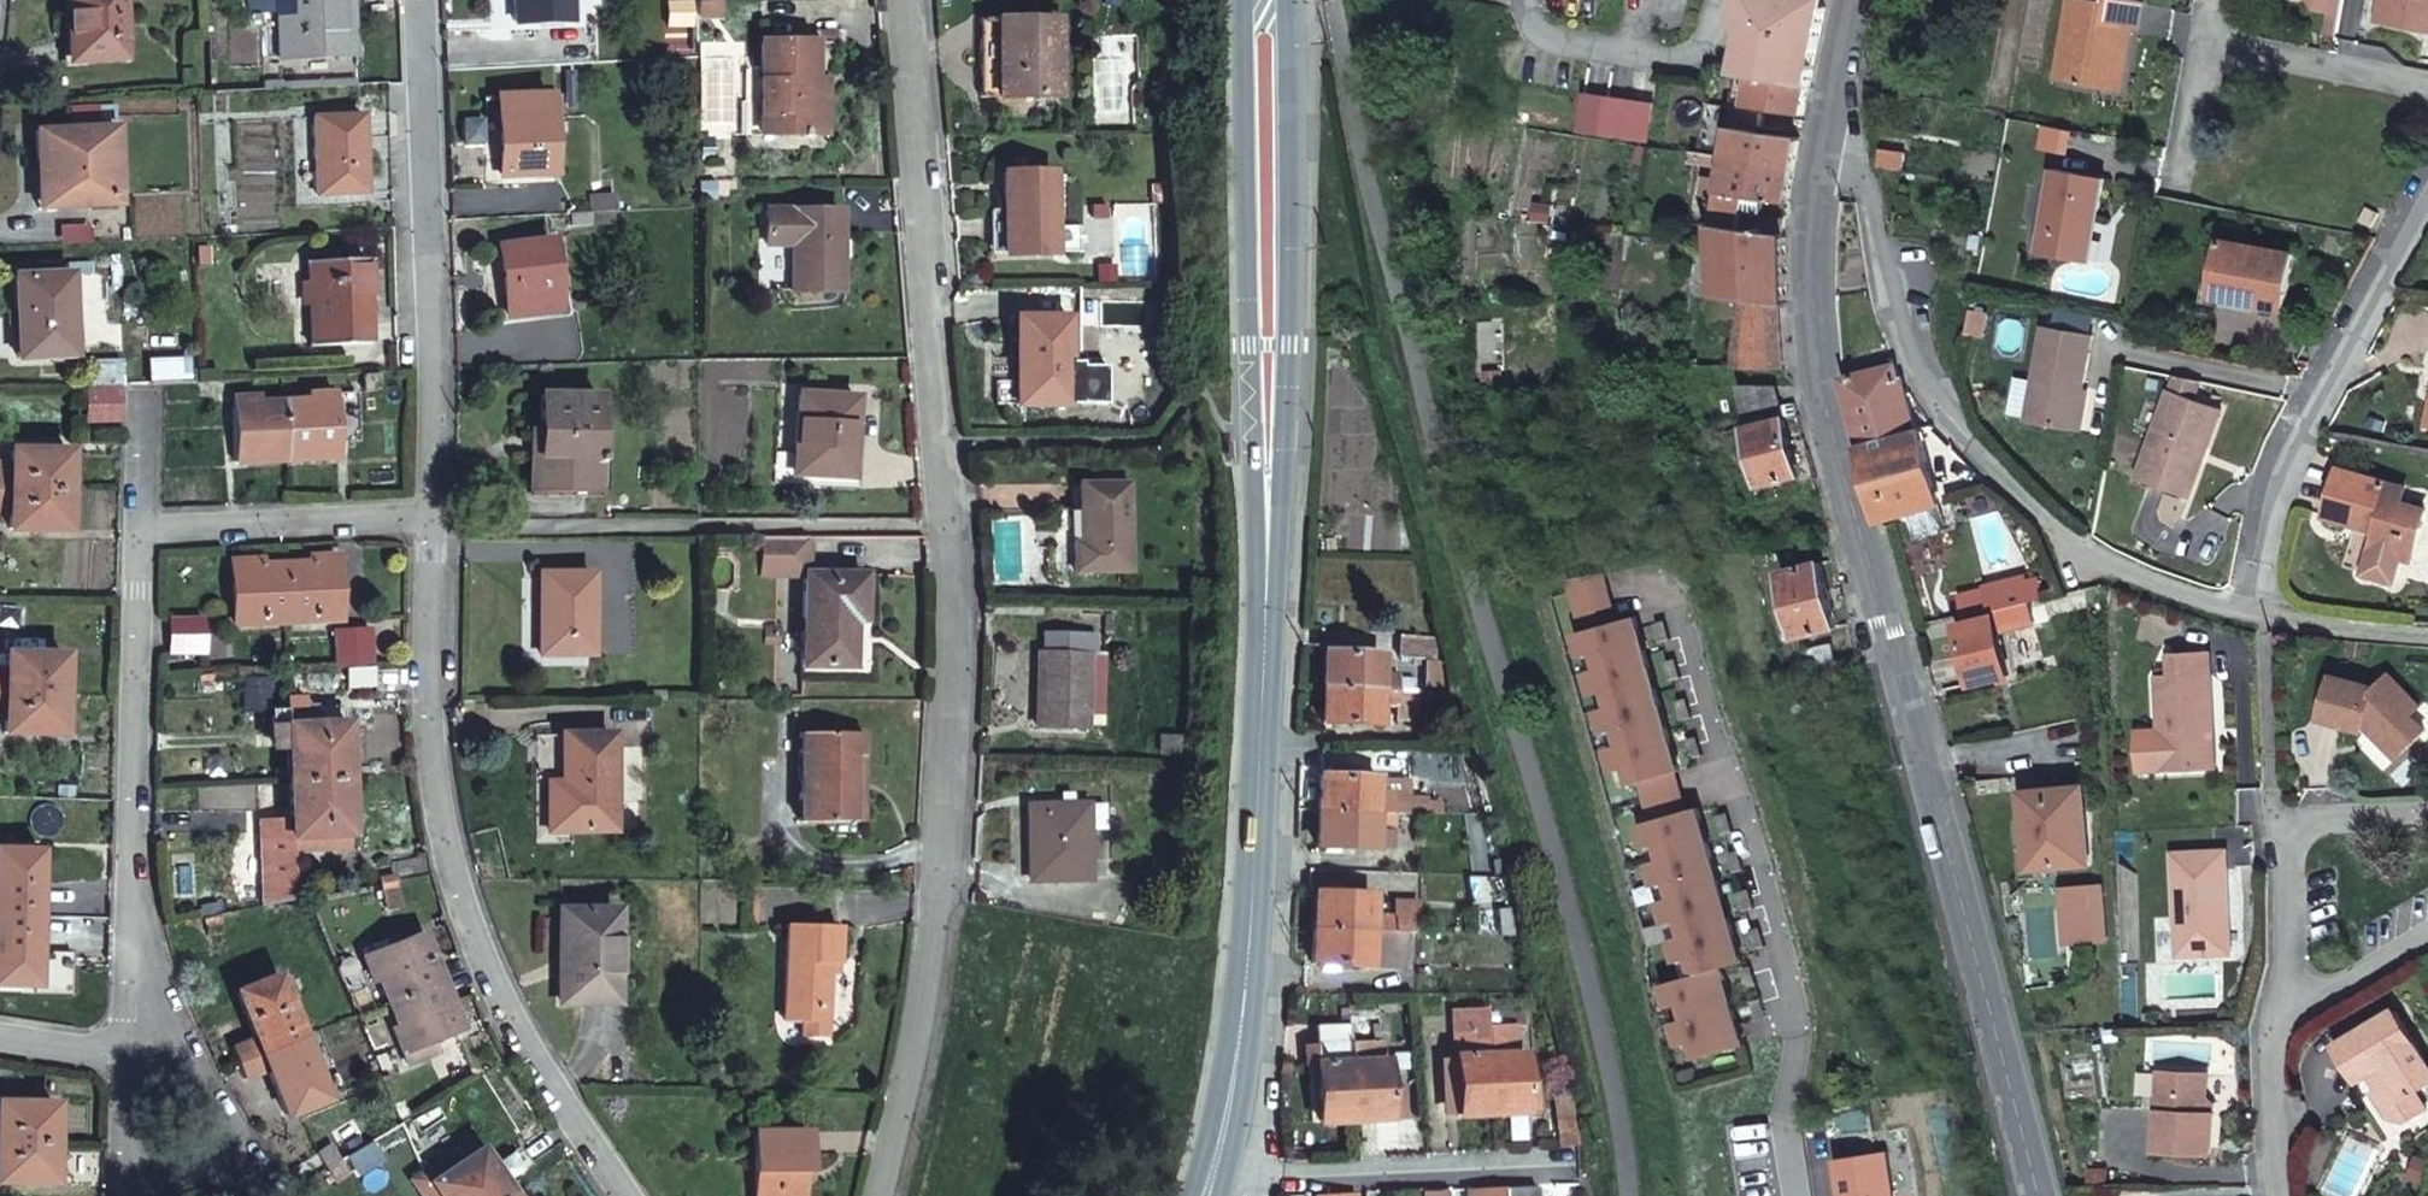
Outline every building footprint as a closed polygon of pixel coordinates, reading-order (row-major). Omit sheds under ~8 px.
[(123,0),(72,0),(73,50),(124,49),(123,0)] [(276,0),(257,0),(258,10),(276,10),(276,0)] [(355,0),(279,0),(281,63),(358,62),(355,0)] [(571,0),(519,0),(519,12),(571,11),(571,0)] [(1814,82),(1829,5),(1825,0),(1741,0),(1737,26),(1747,29),(1740,69),(1757,72),(1814,82)] [(2104,86),(2108,62),(2124,64),(2125,65),(2132,29),(2139,30),(2144,1),(2140,0),(2106,0),(2106,1),(2101,0),(2070,0),(2056,78),(2104,86)] [(2316,7),(2328,10),(2340,12),(2342,0),(2311,0),(2316,7)] [(2385,19),(2427,26),(2427,0),(2388,0),(2385,19)] [(1056,84),(1053,5),(975,8),(978,86),(1056,84)] [(2328,10),(2324,32),(2336,35),(2340,12),(2328,10)] [(831,63),(829,31),(773,34),(777,128),(835,126),(831,63)] [(2108,62),(2104,86),(2121,89),(2124,64),(2108,62)] [(1740,69),(1735,101),(1752,103),(1757,72),(1740,69)] [(1752,103),(1808,113),(1812,94),(1814,82),(1757,72),(1752,103)] [(557,161),(556,87),(503,88),(504,162),(557,161)] [(362,181),(366,104),(314,101),(311,178),(362,181)] [(1743,107),(1735,153),(1799,163),(1804,136),(1766,130),(1769,111),(1743,107)] [(114,195),(115,120),(62,121),(62,195),(114,195)] [(1903,154),(1882,150),(1880,162),(1901,166),(1903,154)] [(1735,153),(1723,223),(1748,227),(1750,216),(1750,211),(1769,214),(1770,197),(1792,201),(1799,163),(1735,153)] [(1001,162),(1002,198),(1003,240),(1003,242),(1054,241),(1054,240),(1054,214),(1052,160),(1001,162)] [(2041,252),(2083,260),(2089,226),(2099,227),(2107,181),(2057,171),(2041,252)] [(1002,198),(989,198),(989,240),(1003,240),(1002,198)] [(861,280),(857,199),(784,202),(786,239),(812,238),(813,283),(861,280)] [(2367,207),(2360,218),(2371,224),(2377,212),(2367,207)] [(1750,211),(1750,216),(1789,222),(1790,218),(1769,214),(1750,211)] [(1054,214),(1054,240),(1080,239),(1079,213),(1054,214)] [(1723,223),(1723,244),(1724,293),(1744,297),(1741,327),(1783,333),(1782,303),(1790,305),(1789,240),(1789,232),(1787,232),(1789,222),(1750,216),(1748,227),(1723,223)] [(2089,226),(2083,260),(2092,261),(2099,227),(2089,226)] [(2293,249),(2229,239),(2220,295),(2283,306),(2293,249)] [(561,311),(557,242),(505,246),(510,314),(561,311)] [(357,336),(353,249),(297,251),(300,338),(357,336)] [(77,346),(77,267),(21,268),(22,347),(77,346)] [(1017,304),(1017,389),(1067,389),(1067,305),(1017,304)] [(1989,310),(1973,308),(1969,332),(1984,335),(1989,310)] [(2101,333),(2055,323),(2038,413),(2084,422),(2101,333)] [(1783,333),(1741,327),(1738,358),(1785,365),(1783,333)] [(1897,365),(1847,376),(1864,442),(1890,436),(1890,434),(1917,427),(1905,379),(1901,380),(1897,365)] [(2203,379),(2175,373),(2155,484),(2204,492),(2217,418),(2204,416),(2206,401),(2200,399),(2203,379)] [(375,374),(360,375),(360,390),(376,390),(375,374)] [(121,379),(90,380),(89,415),(120,416),(121,379)] [(2204,416),(2217,418),(2223,382),(2203,379),(2200,399),(2206,401),(2204,416)] [(1781,383),(1743,384),(1767,481),(1803,473),(1781,383)] [(879,415),(880,391),(823,388),(821,446),(803,446),(801,477),(847,478),(847,468),(872,469),(875,415),(879,415)] [(304,399),(282,400),(284,457),(335,455),(333,392),(304,393),(304,399)] [(595,491),(597,455),(601,397),(542,394),(540,419),(540,435),(539,453),(531,452),(530,488),(595,491)] [(284,457),(282,400),(258,401),(257,395),(229,396),(232,459),(284,457)] [(1943,503),(1922,425),(1917,427),(1890,434),(1890,436),(1864,442),(1878,499),(1885,519),(1943,503)] [(539,453),(540,435),(532,435),(531,452),(539,453)] [(65,488),(66,448),(10,448),(9,470),(0,470),(0,487),(65,488)] [(607,457),(597,455),(595,491),(606,491),(607,457)] [(1133,552),(1130,464),(1080,465),(1083,524),(1074,524),(1075,554),(1133,552)] [(2384,516),(2379,537),(2375,559),(2401,565),(2405,543),(2405,541),(2403,541),(2407,521),(2422,524),(2427,497),(2403,492),(2406,477),(2341,464),(2333,506),(2384,516)] [(0,487),(0,504),(8,505),(8,527),(64,528),(65,488),(0,487)] [(2405,543),(2417,545),(2422,524),(2407,521),(2403,541),(2405,541),(2405,543)] [(802,568),(806,660),(854,658),(852,611),(863,610),(861,564),(804,567),(802,531),(757,533),(759,570),(802,568)] [(311,562),(289,563),(291,614),(291,620),(308,619),(342,618),(340,554),(311,555),(311,562)] [(291,614),(289,563),(265,564),(264,558),(236,559),(238,623),(291,620),(291,614)] [(1824,558),(1788,567),(1805,635),(1840,626),(1824,558)] [(1605,565),(1572,572),(1686,973),(1670,982),(1700,1050),(1745,1041),(1724,966),(1744,957),(1634,618),(1614,621),(1605,565)] [(595,659),(591,578),(542,580),(545,630),(542,630),(543,662),(595,659)] [(1987,602),(2013,592),(2009,578),(1982,586),(1987,602)] [(2021,616),(2013,592),(1987,602),(1989,609),(1955,622),(1978,685),(2012,673),(1994,624),(2021,616)] [(1106,634),(1105,615),(1052,617),(1053,636),(1047,637),(1050,711),(1101,709),(1098,634),(1106,634)] [(206,651),(205,617),(172,619),(174,653),(206,651)] [(1434,650),(1433,632),(1384,631),(1383,649),(1434,650)] [(341,633),(343,669),(378,667),(375,632),(341,633)] [(61,691),(62,651),(6,649),(5,672),(0,672),(0,689),(1,689),(61,691)] [(1326,651),(1325,687),(1379,689),(1400,689),(1400,672),(1382,671),(1382,652),(1326,651)] [(1427,680),(1427,653),(1410,654),(1410,680),(1427,680)] [(1847,657),(1850,672),(1865,668),(1861,653),(1847,657)] [(2158,676),(2162,770),(2209,768),(2207,729),(2213,729),(2210,653),(2171,654),(2172,675),(2158,676)] [(411,687),(410,665),(402,666),(378,667),(379,689),(411,687)] [(262,673),(243,674),(246,707),(266,705),(262,673)] [(2334,676),(2321,719),(2364,732),(2366,725),(2396,758),(2425,731),(2411,716),(2421,707),(2391,675),(2377,688),(2334,676)] [(1419,721),(1420,690),(1400,689),(1379,689),(1325,687),(1324,707),(1323,720),(1379,722),(1380,703),(1396,705),(1395,719),(1419,721)] [(61,691),(1,689),(0,689),(0,707),(4,707),(3,730),(60,732),(61,691)] [(346,702),(317,704),(318,717),(346,716),(346,702)] [(298,899),(295,845),(326,844),(325,830),(353,829),(346,716),(318,717),(317,704),(271,707),(273,742),(289,741),(292,815),(275,816),(275,825),(262,826),(266,905),(298,899)] [(861,747),(871,747),(869,722),(809,726),(814,815),(864,812),(861,747)] [(569,738),(571,788),(571,804),(557,804),(558,835),(622,833),(619,736),(569,738)] [(874,811),(871,747),(861,747),(864,812),(874,811)] [(2086,762),(2033,772),(2050,847),(2100,839),(2086,762)] [(2003,767),(1987,770),(1989,779),(2005,776),(2003,767)] [(1395,811),(1429,812),(1429,801),(1412,800),(1413,786),(1396,786),(1396,796),(1377,795),(1378,776),(1321,774),(1320,808),(1390,811),(1395,811)] [(1076,777),(1077,789),(1089,788),(1089,776),(1076,777)] [(1105,811),(1103,787),(1089,788),(1077,789),(1046,791),(1051,864),(1109,859),(1105,811)] [(571,804),(571,788),(556,789),(557,804),(571,804)] [(1390,811),(1320,808),(1318,843),(1375,846),(1375,827),(1395,828),(1395,811),(1390,811)] [(262,817),(262,826),(275,825),(275,816),(262,817)] [(37,915),(39,850),(0,849),(0,984),(12,984),(36,984),(37,915)] [(2226,851),(2175,853),(2178,956),(2224,955),(2223,915),(2229,915),(2226,851)] [(381,877),(382,884),(397,881),(399,881),(431,875),(427,855),(393,861),(395,874),(381,877)] [(397,881),(382,884),(384,890),(398,887),(397,881)] [(1408,929),(1420,930),(1421,899),(1397,898),(1395,914),(1373,913),(1373,894),(1317,891),(1315,925),(1378,928),(1408,929)] [(621,1004),(625,912),(570,910),(567,1001),(621,1004)] [(836,1026),(841,966),(842,956),(851,957),(853,918),(802,915),(797,977),(796,1008),(814,1010),(813,1025),(836,1026)] [(1378,928),(1315,925),(1314,960),(1407,964),(1408,929),(1378,928)] [(383,982),(391,1003),(398,1000),(444,982),(446,981),(426,933),(366,958),(377,985),(383,982)] [(842,956),(841,966),(850,967),(851,957),(842,956)] [(236,1047),(242,1062),(248,1078),(273,1069),(291,1115),(331,1100),(290,992),(283,975),(276,977),(256,985),(242,989),(260,1038),(236,1047)] [(398,1000),(391,1003),(395,1010),(401,1025),(395,1028),(406,1054),(465,1029),(446,981),(444,982),(398,1000)] [(1488,1031),(1486,1006),(1453,1007),(1454,1032),(1458,1110),(1492,1108),(1492,1107),(1489,1045),(1488,1031)] [(2394,1011),(2336,1046),(2358,1082),(2375,1072),(2382,1083),(2378,1086),(2396,1116),(2409,1119),(2425,1109),(2415,1092),(2427,1084),(2427,1067),(2394,1011)] [(1351,1040),(1350,1021),(1316,1022),(1321,1119),(1355,1117),(1352,1069),(1351,1040)] [(1492,1107),(1492,1108),(1511,1107),(1541,1106),(1540,1068),(1526,1069),(1524,1030),(1488,1031),(1489,1045),(1492,1107)] [(1445,1111),(1458,1110),(1454,1032),(1441,1033),(1445,1111)] [(1352,1069),(1355,1117),(1406,1113),(1404,1082),(1387,1083),(1384,1039),(1351,1040),(1352,1069)] [(2161,1071),(2155,1152),(2210,1155),(2212,1114),(2205,1114),(2206,1102),(2207,1075),(2161,1071)] [(1578,1131),(1569,1093),(1551,1095),(1561,1141),(1579,1141),(1578,1131)] [(52,1141),(53,1102),(0,1101),(0,1140),(52,1141)] [(2205,1114),(2212,1114),(2213,1103),(2206,1102),(2205,1114)] [(762,1195),(808,1195),(808,1176),(809,1165),(816,1165),(816,1124),(763,1123),(762,1195)] [(473,1133),(451,1148),(459,1159),(481,1144),(473,1133)] [(52,1141),(0,1140),(0,1179),(51,1180),(52,1141)] [(493,1161),(506,1179),(531,1160),(520,1143),(493,1161)] [(420,1171),(413,1177),(427,1195),(445,1195),(446,1195),(518,1195),(506,1179),(493,1161),(481,1144),(459,1159),(451,1148),(420,1171)] [(1841,1156),(1848,1195),(1924,1195),(1917,1145),(1841,1156)] [(317,1155),(324,1167),(336,1161),(329,1148),(317,1155)] [(336,1161),(324,1167),(331,1179),(343,1172),(336,1161)]
